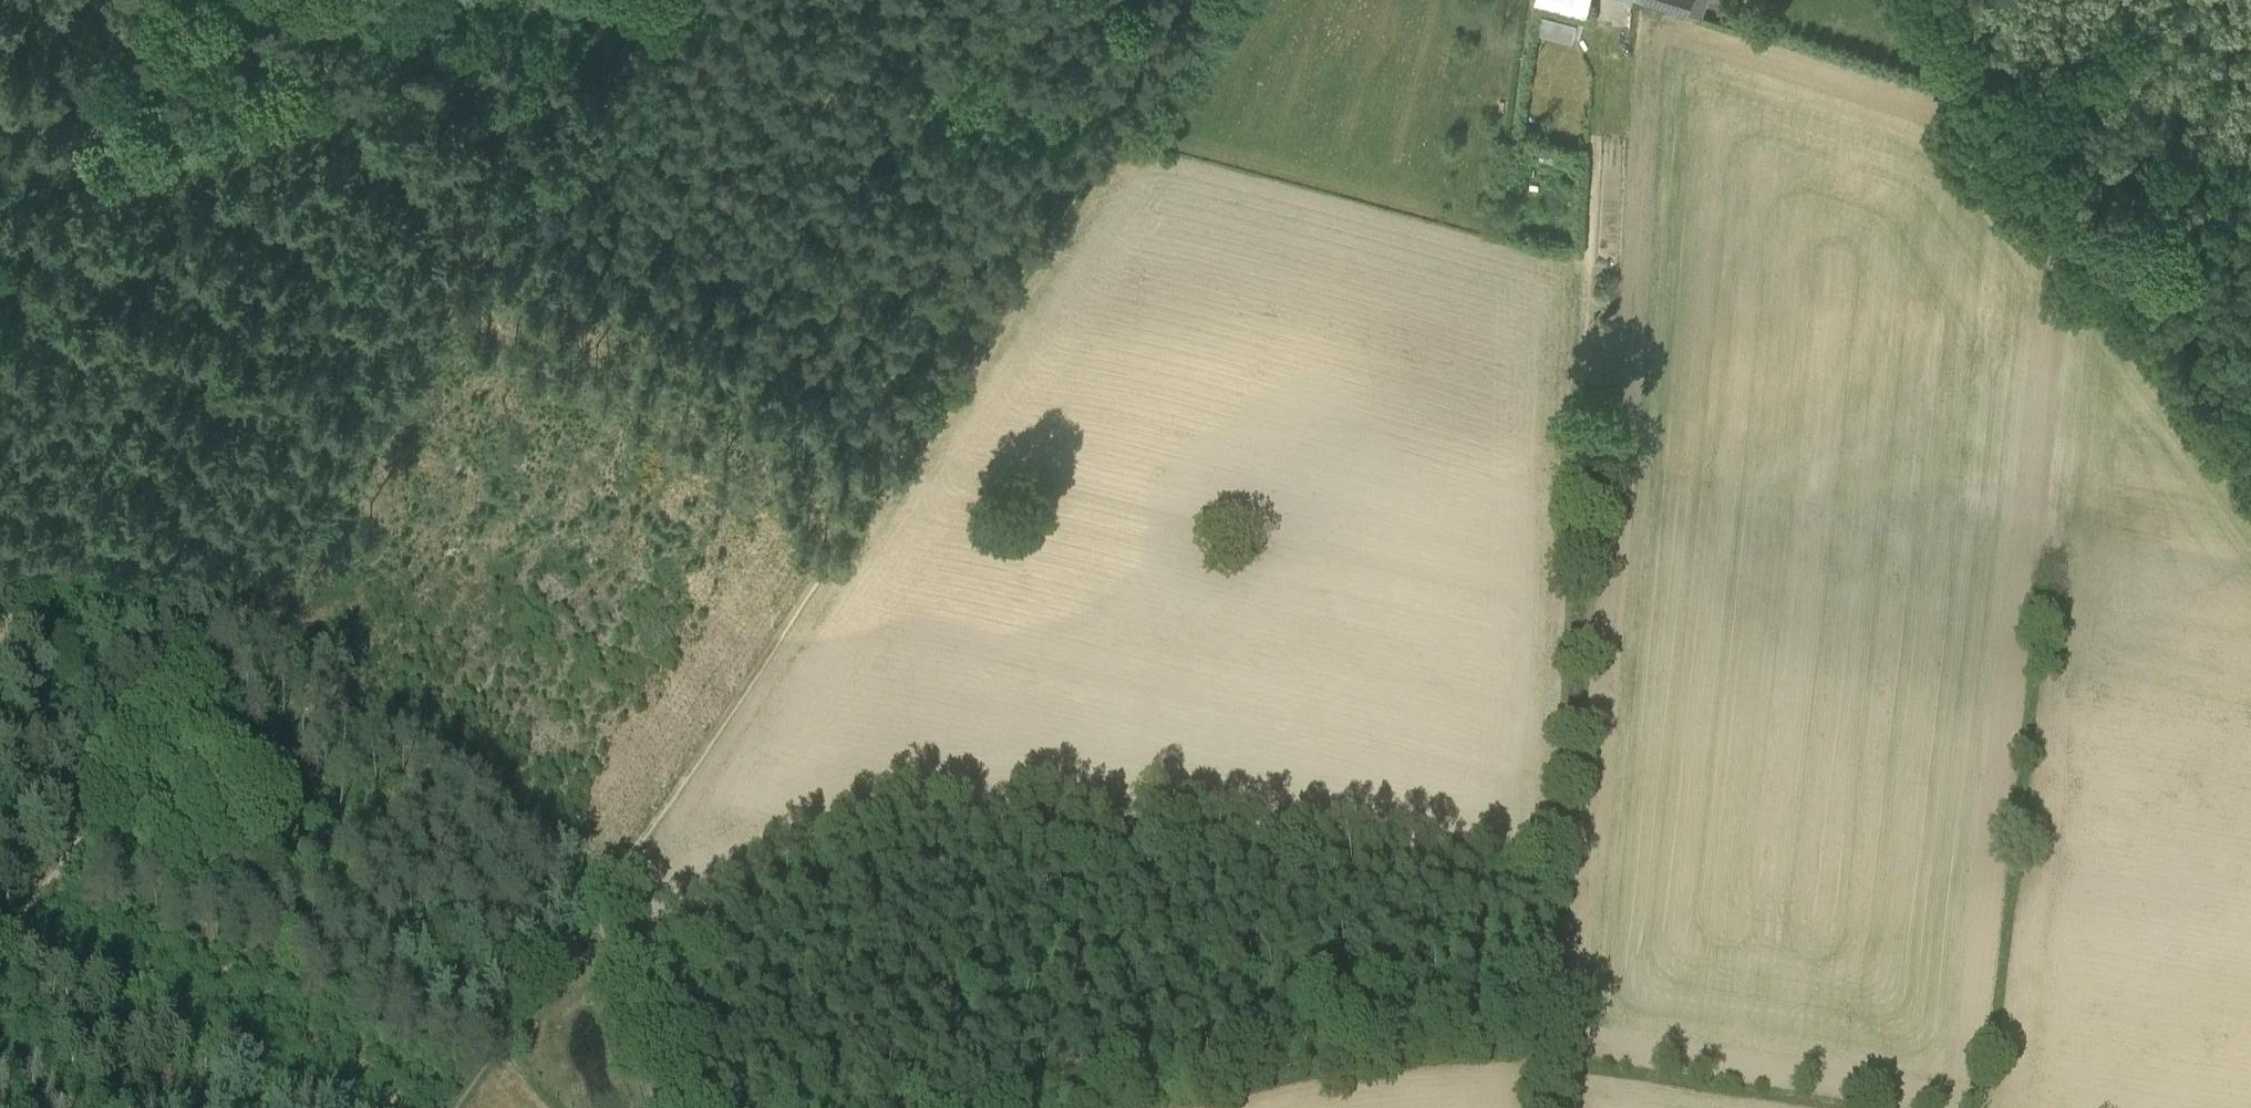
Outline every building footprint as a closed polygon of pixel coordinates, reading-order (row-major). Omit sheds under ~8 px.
[(1589,13),(1592,0),(1540,0),(1589,13)] [(1690,0),(1674,0),(1671,9),(1686,14),(1690,0)] [(1543,12),(1538,30),(1573,39),(1577,21),(1543,12)]
